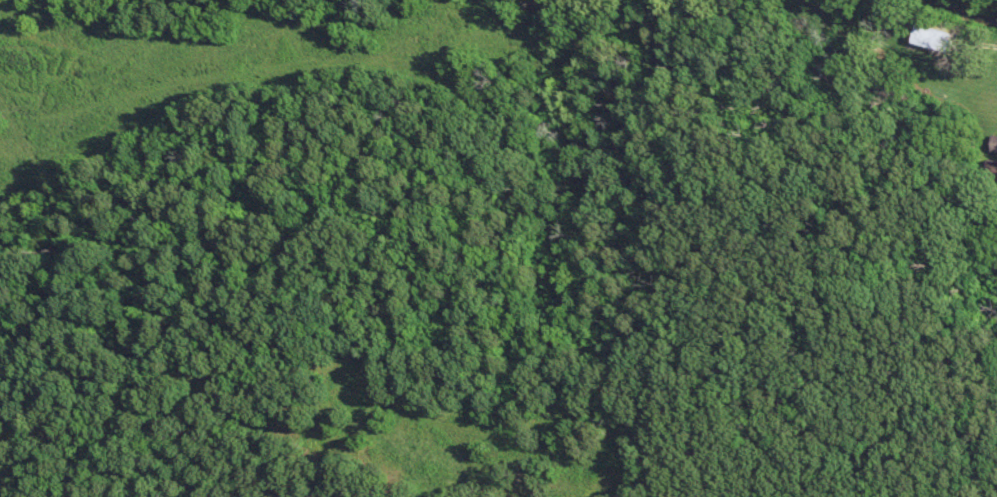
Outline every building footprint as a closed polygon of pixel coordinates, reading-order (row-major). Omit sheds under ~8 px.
[(916,43),(954,54),(960,34),(921,24),(916,43)]
